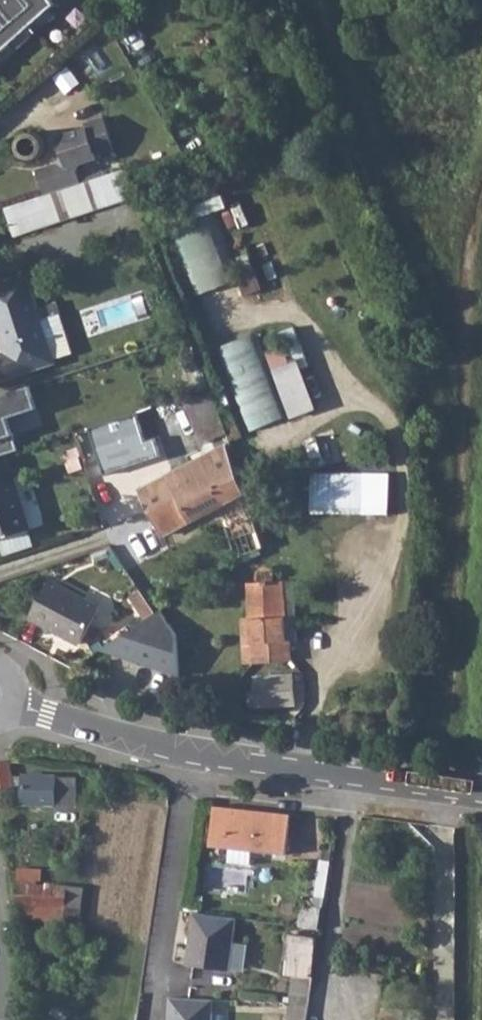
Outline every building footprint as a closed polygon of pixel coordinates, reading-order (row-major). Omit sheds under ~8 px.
[(57,0),(0,0),(0,61),(60,5),(57,0)] [(35,172),(42,195),(79,184),(75,171),(78,165),(96,158),(95,155),(112,150),(100,117),(83,123),(84,128),(56,138),(61,153),(54,165),(35,172)] [(17,142),(17,147),(18,152),(21,157),(26,159),(32,160),(35,159),(40,156),(43,152),(44,145),(42,140),(38,136),(33,133),(29,133),(25,134),(20,137),(17,142)] [(123,170),(117,171),(128,200),(134,198),(123,170)] [(42,195),(3,208),(13,237),(128,200),(117,171),(79,184),(42,195)] [(217,211),(173,228),(199,294),(242,277),(217,211)] [(0,285),(0,338),(5,353),(0,354),(0,381),(53,363),(46,340),(66,335),(55,303),(36,309),(26,276),(0,285)] [(298,329),(267,339),(290,417),(321,407),(298,329)] [(253,430),(291,414),(256,331),(219,347),(253,430)] [(211,395),(206,397),(221,435),(226,432),(211,395)] [(221,435),(206,397),(193,402),(208,440),(221,435)] [(225,446),(140,490),(152,512),(222,475),(227,486),(239,480),(238,477),(230,452),(228,453),(225,446)] [(0,456),(0,539),(32,529),(15,478),(12,479),(4,455),(0,456)] [(312,472),(311,513),(386,513),(387,474),(312,472)] [(234,558),(262,548),(239,480),(227,486),(222,475),(152,512),(164,534),(218,507),(234,558)] [(48,577),(28,615),(82,645),(103,607),(48,577)] [(285,640),(282,582),(247,584),(249,618),(239,619),(242,663),(292,659),(291,640),(285,640)] [(294,582),(282,582),(285,640),(291,640),(297,639),(294,582)] [(179,663),(180,617),(111,615),(110,661),(179,663)] [(254,696),(248,697),(249,707),(254,706),(254,708),(294,704),(291,673),(253,676),(254,696)] [(0,762),(0,791),(13,788),(8,760),(0,762)] [(23,775),(23,803),(77,804),(78,776),(23,775)] [(252,850),(285,853),(289,814),(213,807),(210,846),(230,847),(229,861),(250,863),(252,850)] [(63,885),(60,920),(80,922),(83,887),(63,885)] [(319,930),(322,910),(303,907),(300,928),(319,930)] [(235,918),(192,913),(184,965),(227,971),(235,918)] [(289,933),(284,973),(310,977),(315,936),(289,933)] [(284,973),(279,1004),(308,1005),(312,977),(310,977),(284,973)] [(167,1019),(210,1019),(211,1000),(169,998),(167,1019)] [(277,1019),(306,1019),(308,1005),(279,1004),(277,1019)]
